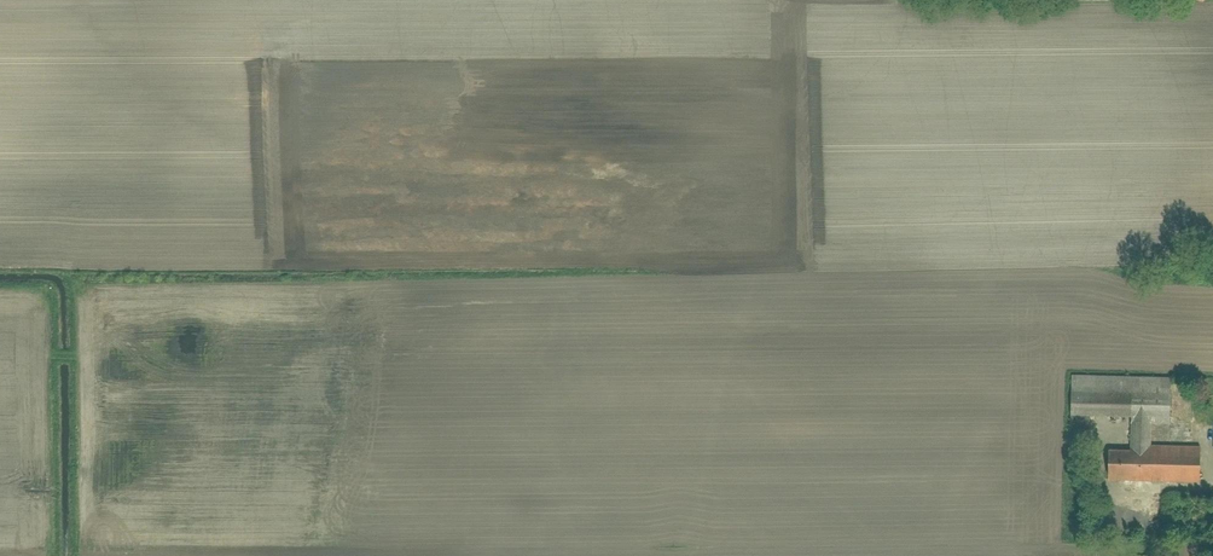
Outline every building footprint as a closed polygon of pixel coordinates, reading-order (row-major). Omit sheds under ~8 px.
[(1170,377),(1076,375),(1075,414),(1129,415),(1129,421),(1151,422),(1169,422),(1170,377)] [(1151,422),(1129,421),(1128,443),(1151,443),(1151,422)] [(1105,480),(1197,482),(1198,444),(1151,443),(1128,443),(1128,450),(1106,449),(1105,480)]
